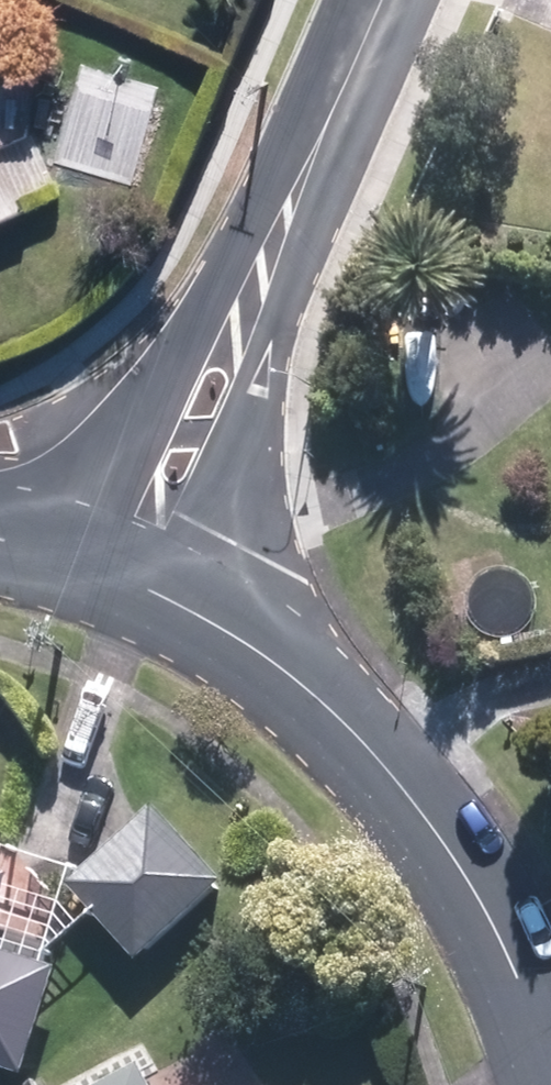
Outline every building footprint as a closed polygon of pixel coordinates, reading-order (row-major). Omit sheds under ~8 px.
[(219,884),(154,817),(71,897),(136,964),(219,884)] [(23,1075),(53,968),(0,953),(0,1068),(23,1075)] [(135,1072),(110,1084),(142,1084),(135,1072)]
